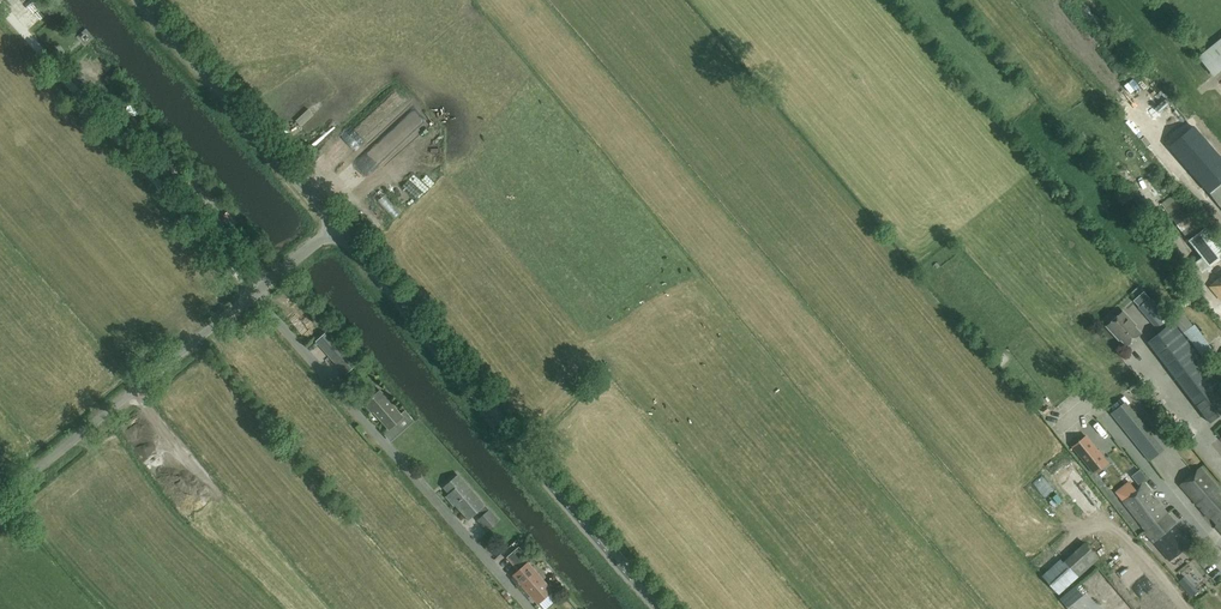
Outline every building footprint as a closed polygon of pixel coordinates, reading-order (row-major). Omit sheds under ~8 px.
[(1220,30),(1220,27),(1216,19),(1205,26),(1211,36),(1220,30)] [(84,32),(79,37),(85,43),(90,38),(84,32)] [(321,104),(313,110),(317,116),(325,110),(321,104)] [(1209,193),(1220,206),(1220,182),(1209,193)] [(1175,193),(1161,203),(1188,240),(1201,257),(1194,262),(1202,273),(1220,258),(1220,247),(1205,227),(1202,229),(1175,193)] [(1138,215),(1144,213),(1141,204),(1134,207),(1138,215)] [(1129,234),(1139,223),(1134,218),(1123,229),(1129,234)] [(1211,286),(1220,299),(1220,278),(1211,286)] [(1150,297),(1138,307),(1159,332),(1148,341),(1198,405),(1197,406),(1210,422),(1220,413),(1220,385),(1173,321),(1172,322),(1150,297)] [(1127,345),(1141,333),(1134,326),(1135,325),(1123,311),(1107,326),(1119,339),(1120,338),(1127,345)] [(347,373),(358,363),(329,330),(318,339),(347,373)] [(401,413),(381,390),(365,404),(371,412),(373,410),(389,429),(393,425),(400,433),(415,421),(405,410),(401,413)] [(1083,427),(1104,454),(1116,445),(1122,452),(1126,449),(1155,486),(1150,489),(1165,508),(1176,500),(1148,464),(1156,457),(1134,429),(1137,427),(1121,407),(1111,416),(1106,410),(1101,414),(1100,413),(1083,427)] [(1060,420),(1052,426),(1056,431),(1064,426),(1060,420)] [(1107,462),(1086,436),(1073,447),(1094,473),(1107,462)] [(1199,467),(1179,485),(1209,519),(1210,518),(1216,524),(1216,526),(1220,532),(1220,492),(1199,467)] [(1133,475),(1141,484),(1143,482),(1148,478),(1141,469),(1133,475)] [(484,505),(458,475),(445,487),(450,494),(447,497),(454,504),(455,503),(468,518),(477,511),(482,517),(478,520),(487,530),(499,521),(489,510),(488,511),(483,505),(484,505)] [(1147,529),(1167,513),(1155,498),(1152,500),(1148,494),(1151,492),(1143,482),(1141,484),(1135,489),(1129,481),(1115,491),(1122,499),(1147,529)] [(1086,517),(1100,504),(1081,484),(1068,496),(1086,517)] [(1167,513),(1147,529),(1145,531),(1169,560),(1190,542),(1179,528),(1167,513)] [(1060,561),(1045,577),(1059,593),(1078,575),(1079,576),(1099,558),(1085,542),(1062,563),(1060,561)] [(538,603),(552,591),(527,563),(514,575),(538,603)] [(1198,592),(1194,587),(1188,593),(1192,597),(1198,592)]
